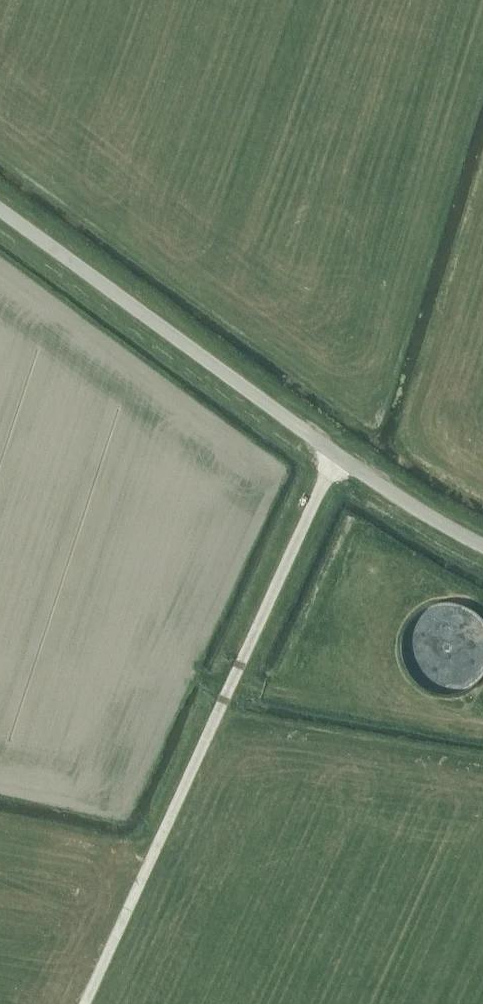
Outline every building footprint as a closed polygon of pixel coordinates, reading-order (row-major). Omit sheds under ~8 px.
[(482,678),(482,605),(414,602),(411,675),(482,678)]
